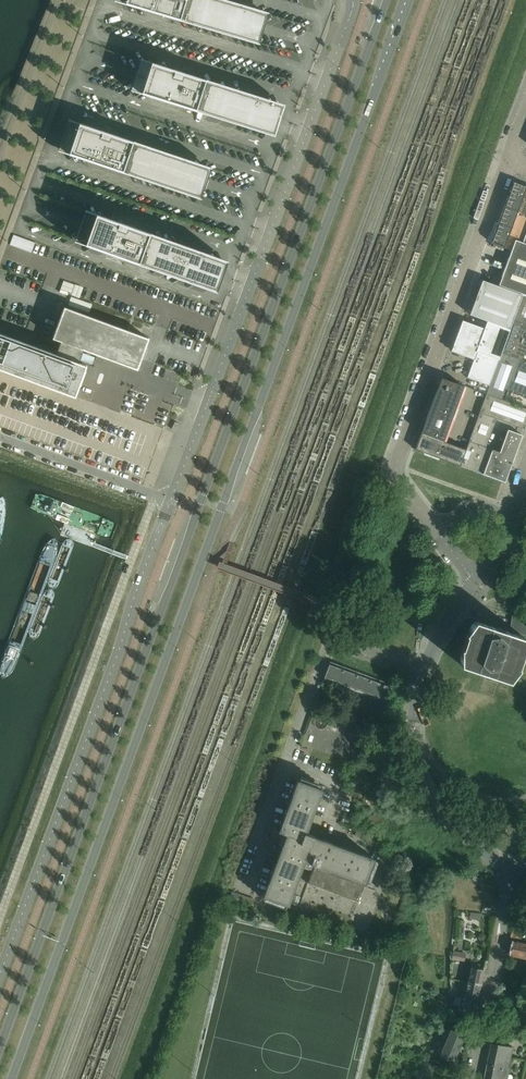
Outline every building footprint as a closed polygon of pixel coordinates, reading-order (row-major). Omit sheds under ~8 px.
[(249,7),(224,0),(115,0),(114,2),(258,45),(263,30),(268,13),(249,7)] [(279,120),(284,105),(141,60),(136,75),(131,91),(274,137),(279,120)] [(212,168),(69,120),(65,132),(58,151),(201,200),(206,183),(212,168)] [(514,182),(504,207),(518,212),(512,228),(505,248),(511,251),(499,286),(523,295),(523,296),(525,297),(525,187),(514,182)] [(228,261),(86,210),(80,226),(75,242),(217,292),(222,276),(228,261)] [(512,228),(498,223),(491,242),(491,243),(505,248),(512,228)] [(33,251),(36,242),(14,235),(11,245),(33,251)] [(510,330),(522,295),(483,281),(470,315),(510,330)] [(523,296),(514,321),(521,324),(525,326),(525,297),(523,296)] [(70,304),(90,312),(92,305),(73,297),(70,304)] [(83,351),(84,350),(138,370),(149,339),(65,308),(61,318),(53,339),(61,342),(56,355),(0,334),(0,370),(75,397),(87,366),(79,364),(80,361),(81,361),(82,361),(83,360),(84,360),(84,359),(85,359),(85,358),(85,357),(85,356),(85,355),(84,354),(83,353),(83,351)] [(501,354),(510,330),(487,322),(485,329),(463,321),(451,352),(474,360),(475,360),(478,353),(499,360),(501,354)] [(521,324),(509,356),(522,361),(525,354),(525,355),(525,326),(521,324)] [(489,387),(499,360),(478,353),(475,360),(474,360),(467,378),(489,387)] [(522,361),(509,356),(501,354),(499,360),(489,387),(486,395),(504,401),(508,391),(525,398),(525,363),(522,361)] [(464,386),(442,378),(421,433),(444,441),(464,386)] [(504,401),(486,395),(480,412),(497,418),(525,429),(525,426),(525,409),(504,401)] [(480,412),(469,442),(486,448),(497,418),(480,412)] [(180,425),(175,422),(172,429),(176,432),(180,425)] [(512,465),(522,436),(508,430),(500,453),(486,448),(469,442),(466,449),(444,441),(438,458),(484,475),(485,474),(503,480),(506,473),(508,474),(512,465)] [(421,433),(415,450),(438,458),(444,441),(421,433)] [(461,655),(461,665),(475,670),(480,672),(488,674),(490,675),(509,681),(519,668),(515,666),(519,653),(524,654),(524,637),(519,636),(519,634),(525,636),(525,620),(522,619),(516,617),(511,631),(513,632),(512,633),(504,631),(503,634),(494,631),(495,628),(494,628),(475,621),(469,630),(472,631),(464,656),(461,655)] [(392,688),(329,664),(324,678),(387,701),(392,688)] [(325,693),(320,691),(317,699),(322,701),(325,693)] [(278,832),(281,833),(286,834),(263,897),(289,906),(303,868),(312,871),(307,884),(358,903),(374,860),(314,838),(314,836),(307,833),(323,790),(297,781),(278,832)] [(255,900),(232,892),(229,902),(251,910),(255,900)] [(523,937),(523,928),(513,928),(512,936),(523,937)] [(525,958),(525,944),(512,941),(509,955),(525,958)] [(467,954),(454,951),(452,959),(465,962),(467,954)] [(471,968),(469,982),(481,985),(484,970),(471,968)] [(481,985),(469,982),(463,1012),(475,1014),(481,985)] [(454,1060),(464,1036),(452,1031),(442,1055),(454,1060)] [(484,1078),(506,1078),(513,1048),(491,1043),(484,1078)]
